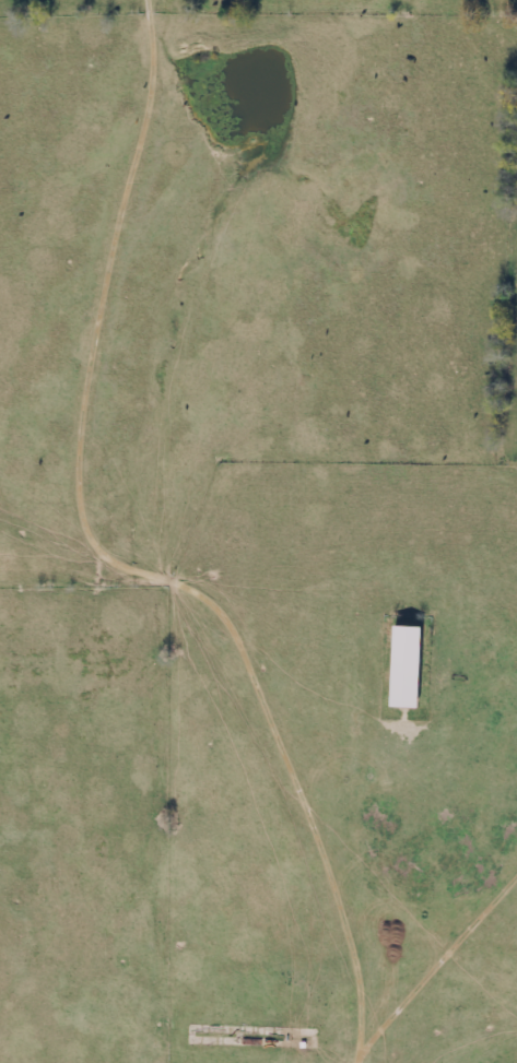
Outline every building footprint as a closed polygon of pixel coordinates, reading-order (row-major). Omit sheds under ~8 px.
[(423,626),(395,626),(393,707),(421,707),(423,626)]
